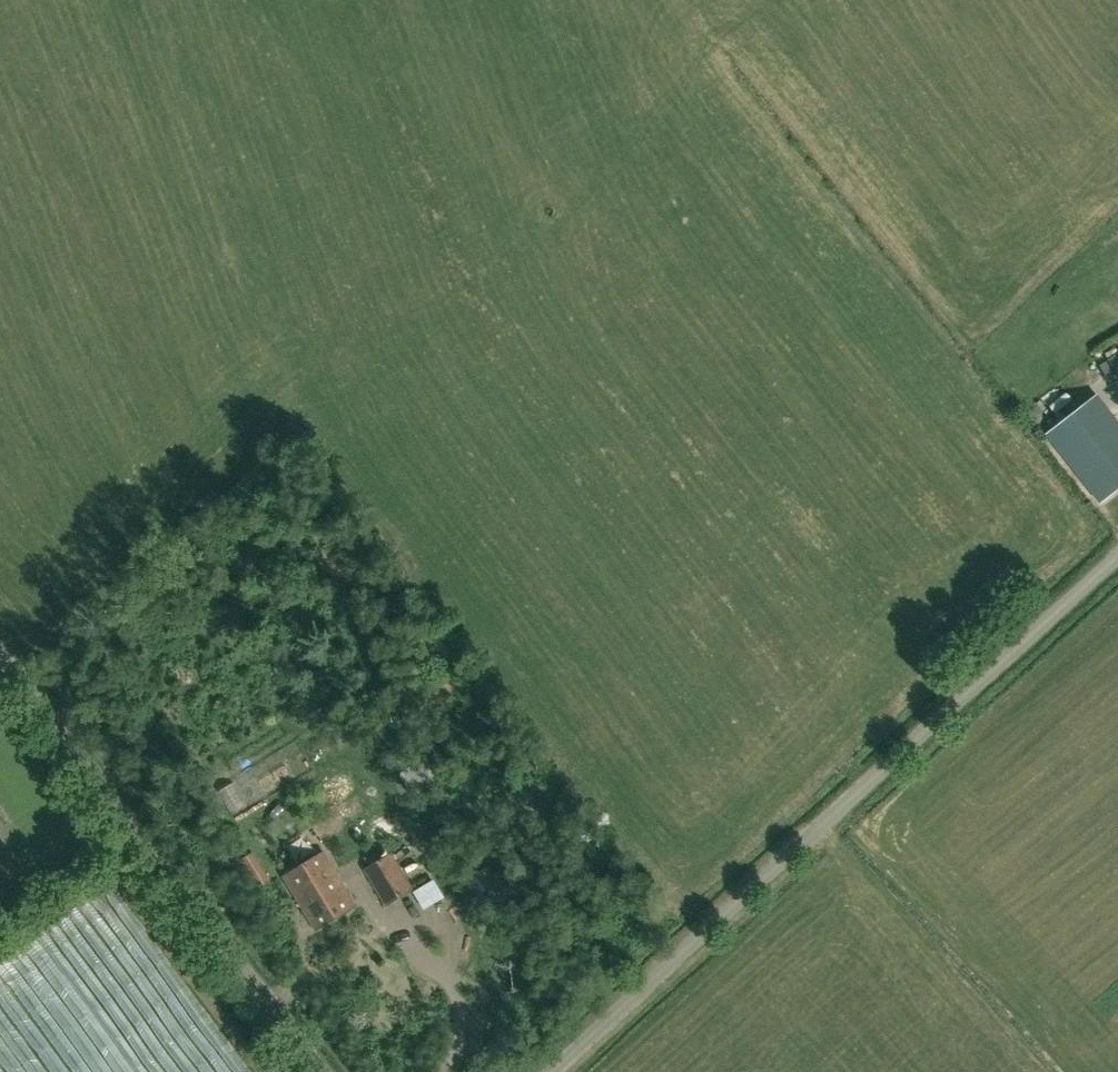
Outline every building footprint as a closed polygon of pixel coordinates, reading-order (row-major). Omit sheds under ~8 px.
[(1117,488),(1117,424),(1096,396),(1047,435),(1100,502),(1117,488)] [(315,929),(355,905),(324,852),(283,876),(315,929)] [(385,905),(413,889),(392,852),(364,868),(385,905)]
